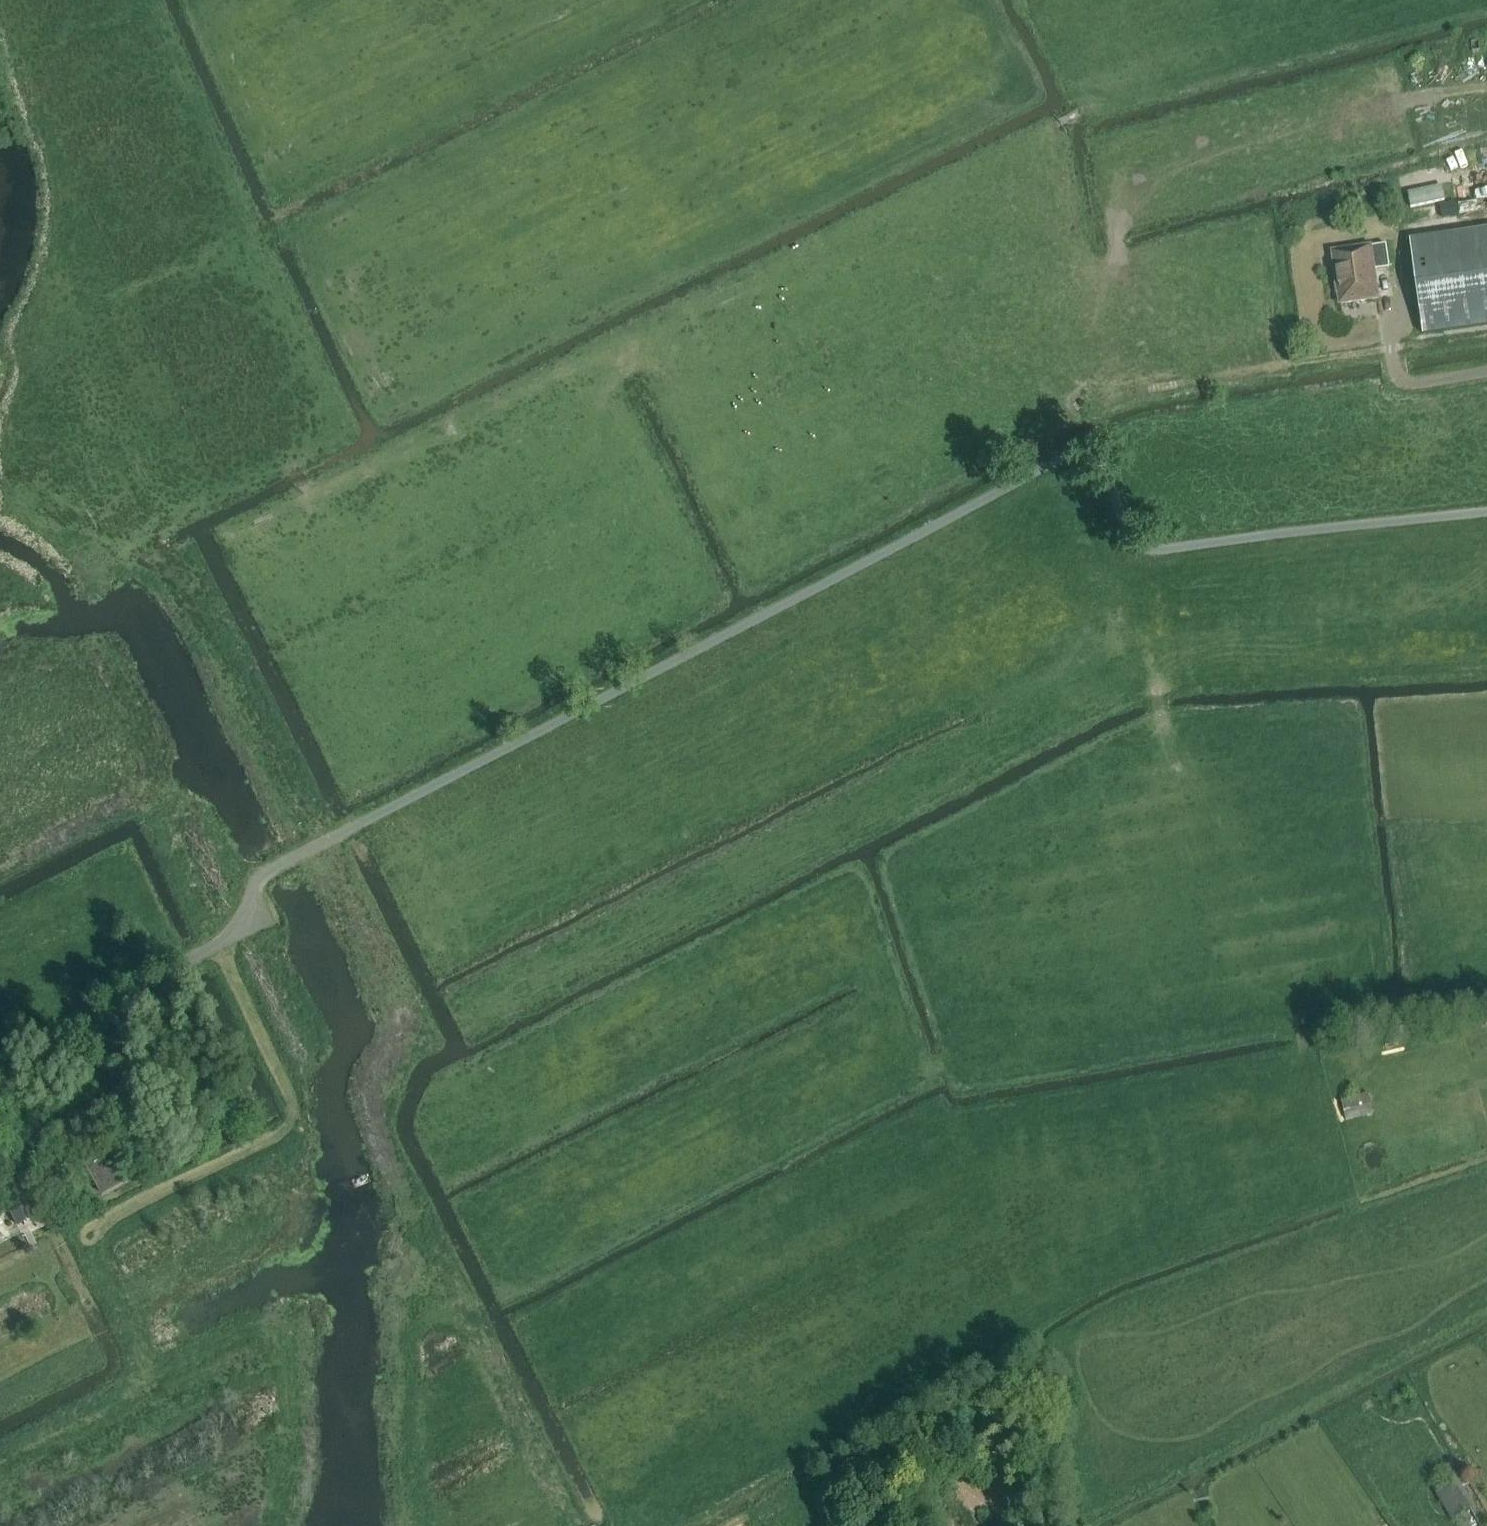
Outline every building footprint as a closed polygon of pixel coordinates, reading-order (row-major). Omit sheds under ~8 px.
[(1410,242),(1423,335),(1486,326),(1486,231),(1410,242)] [(1375,246),(1375,244),(1333,249),(1341,305),(1382,299),(1378,269),(1392,267),(1388,244),(1375,246)] [(1341,1101),(1346,1122),(1373,1116),(1368,1094),(1341,1101)] [(25,1202),(9,1210),(17,1226),(33,1218),(25,1202)] [(1462,1472),(1452,1479),(1454,1483),(1458,1489),(1469,1482),(1462,1472)] [(1454,1483),(1437,1493),(1443,1504),(1460,1493),(1458,1489),(1454,1483)]
